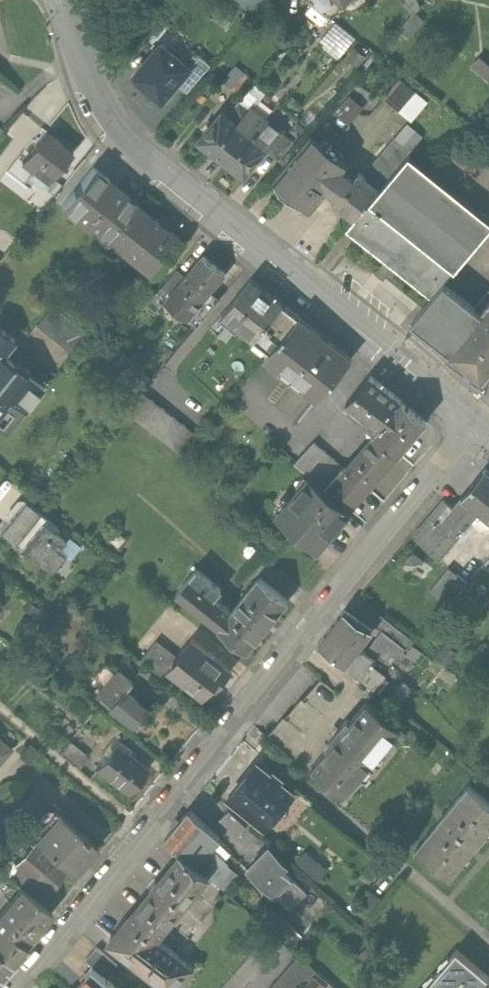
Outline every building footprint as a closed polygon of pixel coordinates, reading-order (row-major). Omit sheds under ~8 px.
[(240,11),(247,3),(256,10),(265,0),(226,0),(240,11)] [(341,0),(309,0),(332,19),(344,3),(341,0)] [(356,38),(338,24),(322,42),(340,57),(356,38)] [(134,74),(163,98),(177,82),(190,67),(161,42),(134,74)] [(474,62),(488,77),(488,58),(484,53),(474,62)] [(190,67),(177,82),(188,91),(211,63),(200,54),(190,67)] [(403,75),(386,96),(415,120),(432,98),(403,75)] [(262,92),(253,84),(240,100),(248,107),(249,107),(251,105),(262,92)] [(223,108),(199,138),(214,150),(248,107),(240,100),(229,113),(223,108)] [(248,107),(214,150),(230,163),(267,118),(251,105),(249,107),(248,107)] [(267,118),(230,163),(244,175),(265,150),(268,146),(259,139),(270,125),(278,131),(280,129),(267,118)] [(268,146),(265,150),(278,160),(294,140),(280,129),(278,131),(270,125),(259,139),(268,146)] [(59,138),(47,128),(22,159),(34,169),(28,175),(44,188),(73,152),(58,139),(59,138)] [(419,141),(405,129),(374,165),(378,168),(368,180),(378,189),(419,141)] [(311,134),(276,175),(314,207),(327,191),(348,167),(349,165),(311,134)] [(483,318),(443,286),(488,230),(488,223),(409,155),(347,229),(430,302),(404,333),(473,391),(488,371),(488,310),(483,318)] [(138,204),(93,167),(63,204),(107,241),(110,238),(138,204)] [(335,201),(354,217),(378,189),(368,180),(359,173),(357,175),(348,167),(327,191),(337,199),(335,201)] [(182,241),(138,204),(110,238),(154,275),(182,241)] [(225,273),(204,255),(186,276),(167,299),(198,324),(216,302),(207,294),(225,273)] [(177,269),(158,291),(167,299),(186,276),(177,269)] [(299,317),(253,280),(223,316),(254,341),(255,340),(270,352),(299,317)] [(135,319),(157,292),(147,283),(124,311),(135,319)] [(53,306),(37,325),(76,357),(91,338),(53,306)] [(351,360),(299,317),(270,352),(268,354),(320,397),(351,360)] [(0,328),(0,417),(8,408),(7,407),(12,400),(27,412),(45,389),(7,359),(6,360),(3,357),(16,341),(0,328)] [(401,402),(371,376),(347,404),(378,431),(374,435),(398,456),(427,422),(401,401),(401,402)] [(398,456),(374,435),(361,450),(364,452),(348,471),(346,473),(368,492),(398,456)] [(344,468),(313,442),(295,464),(310,477),(325,490),(344,468)] [(346,473),(348,471),(344,468),(325,490),(350,512),(368,492),(346,473)] [(486,471),(463,500),(464,502),(481,515),(488,522),(488,474),(486,471)] [(325,490),(310,477),(277,514),(319,550),(351,512),(350,512),(325,490)] [(481,515),(464,502),(456,512),(445,504),(414,542),(441,564),(481,515)] [(57,528),(26,503),(3,532),(52,573),(65,558),(57,552),(65,542),(54,533),(57,528)] [(226,636),(239,620),(231,613),(214,599),(220,591),(195,570),(175,595),(226,636)] [(288,602),(259,579),(231,613),(239,620),(226,636),(246,652),(288,602)] [(371,637),(344,616),(319,647),(345,668),(351,661),(371,637)] [(372,632),(380,638),(382,636),(405,655),(403,657),(406,660),(416,648),(382,620),(372,632)] [(405,655),(382,636),(380,638),(367,654),(386,669),(392,662),(400,669),(406,660),(403,657),(405,655)] [(231,672),(192,639),(176,657),(168,667),(204,697),(215,684),(218,687),(231,672)] [(168,667),(176,657),(156,641),(141,659),(161,676),(168,667)] [(351,661),(345,668),(375,693),(385,681),(370,672),(374,666),(361,659),(351,661)] [(131,682),(117,671),(96,696),(134,727),(148,710),(124,691),(131,682)] [(323,684),(306,704),(320,717),(322,718),(339,697),(323,684)] [(400,729),(368,702),(351,723),(348,720),(325,747),(328,750),(312,770),(343,796),(355,782),(351,779),(356,773),(362,779),(367,778),(373,771),(372,767),(370,765),(373,761),(376,763),(380,763),(386,756),(385,752),(379,746),(384,739),(388,743),(400,729)] [(303,703),(287,722),(302,736),(304,737),(320,717),(306,704),(303,703)] [(286,756),(302,736),(287,722),(286,721),(268,742),(286,756)] [(129,747),(118,738),(96,766),(128,792),(148,767),(127,750),(129,747)] [(0,740),(0,759),(9,748),(0,740)] [(88,756),(69,740),(59,751),(78,767),(88,756)] [(292,795),(256,764),(229,796),(265,827),(292,795)] [(469,786),(416,850),(450,878),(488,831),(488,803),(469,786)] [(97,845),(55,807),(31,835),(74,872),(97,845)] [(220,838),(189,809),(165,838),(179,851),(195,865),(201,859),(220,838)] [(218,819),(237,835),(246,826),(226,809),(218,819)] [(70,874),(39,846),(11,877),(21,887),(43,904),(70,874)] [(287,861),(269,846),(248,868),(273,893),(290,877),(281,868),(287,861)] [(195,865),(179,851),(140,899),(169,923),(208,876),(195,865)] [(217,861),(211,868),(201,859),(195,865),(208,876),(223,889),(234,875),(226,867),(225,869),(217,861)] [(304,894),(300,887),(290,877),(273,893),(289,909),(304,894)] [(21,887),(0,912),(0,952),(12,963),(27,943),(26,942),(51,911),(43,904),(21,887)] [(365,917),(381,898),(373,891),(357,910),(365,917)] [(140,899),(111,935),(139,959),(134,965),(144,972),(166,987),(177,987),(194,967),(157,938),(169,923),(140,899)] [(286,938),(292,944),(300,934),(264,903),(255,914),(285,940),(286,938)] [(424,987),(488,987),(488,978),(456,950),(424,987)] [(0,952),(0,976),(12,963),(0,952)] [(299,954),(269,987),(301,987),(317,970),(299,954)] [(93,966),(86,974),(88,976),(78,987),(118,987),(93,966)]
